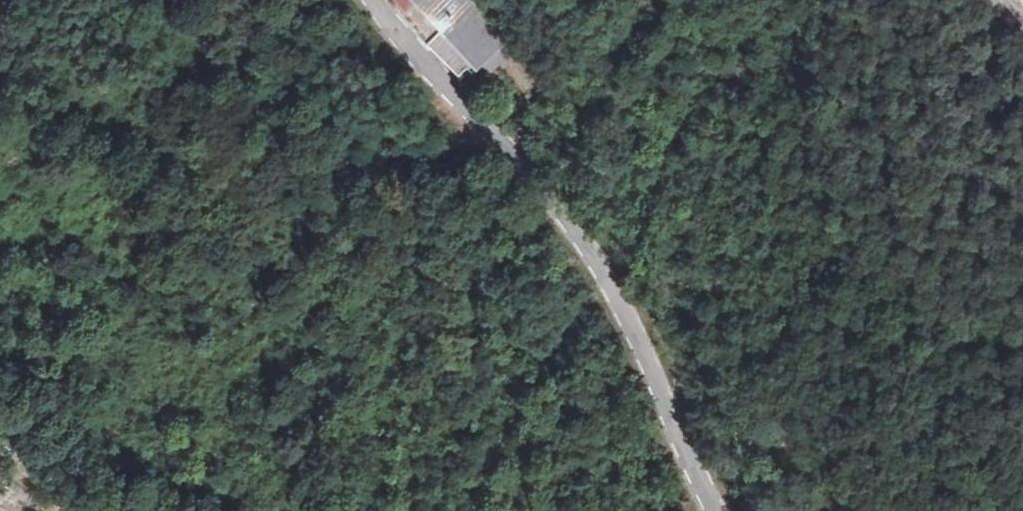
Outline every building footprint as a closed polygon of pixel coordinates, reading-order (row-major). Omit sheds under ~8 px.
[(496,27),(470,0),(392,0),(426,41),(457,74),(463,80),(470,73),(475,77),(481,71),(484,75),(515,46),(496,27)] [(515,46),(484,75),(490,81),(520,52),(515,46)]
